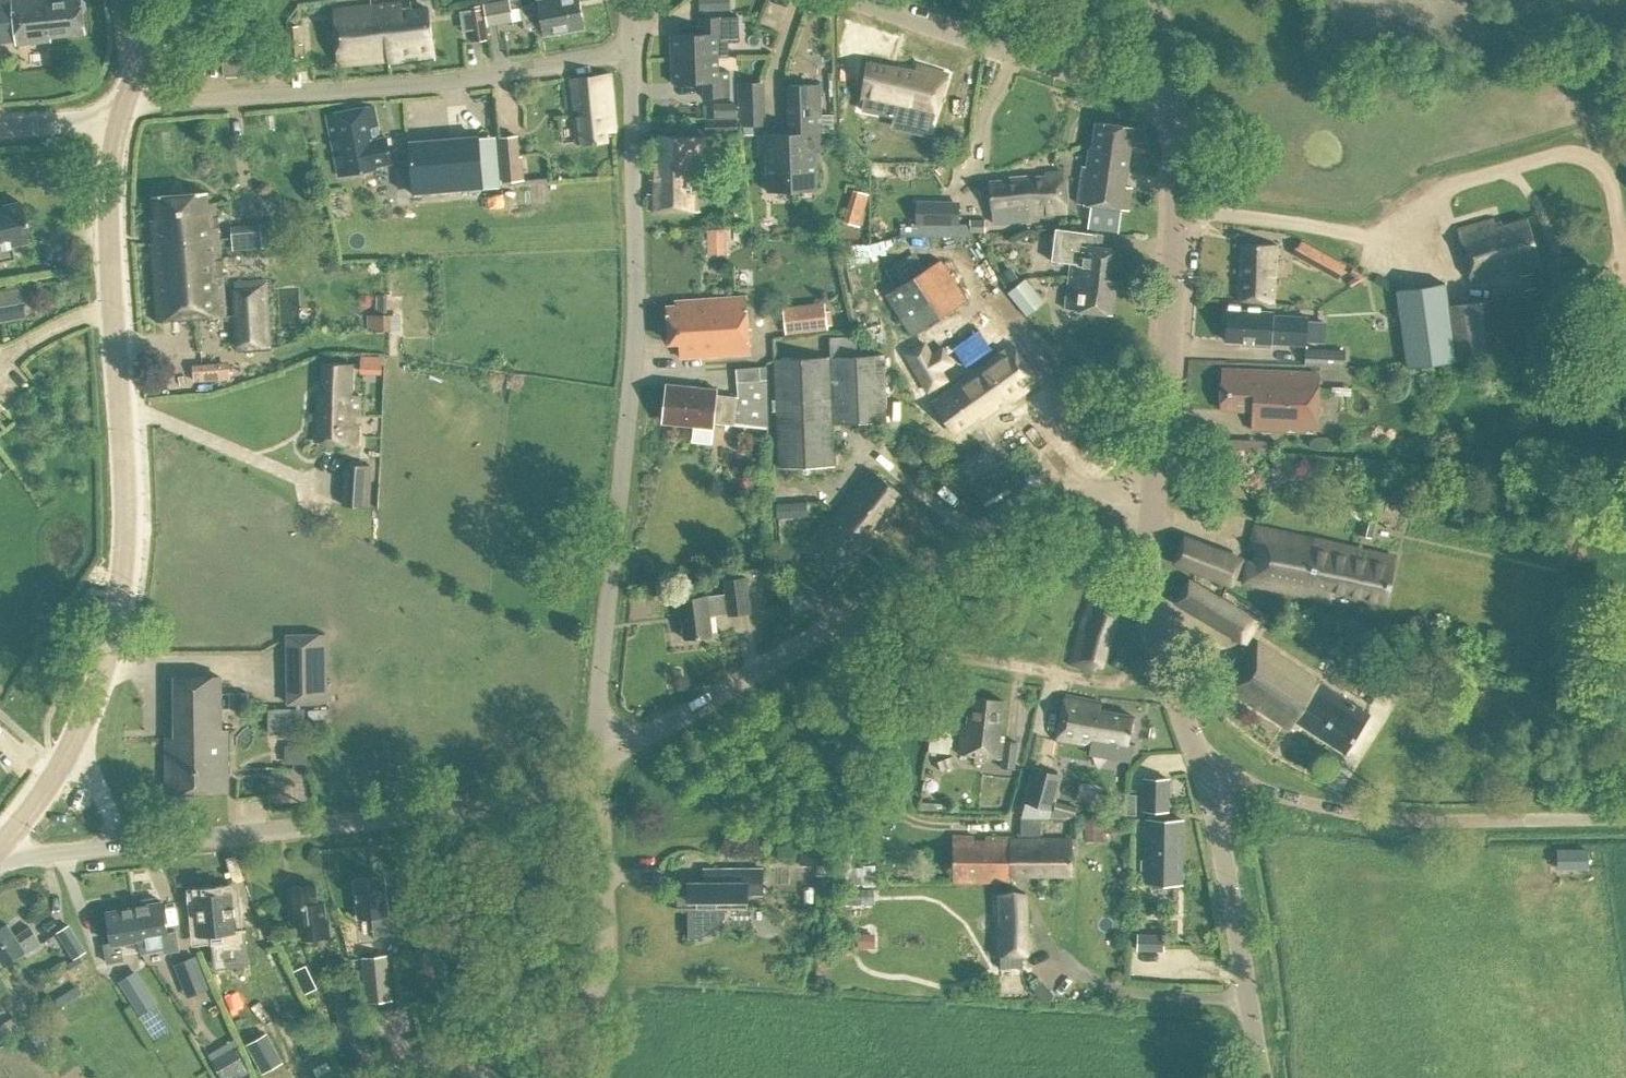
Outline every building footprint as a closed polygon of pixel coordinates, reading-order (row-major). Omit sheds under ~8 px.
[(15,42),(16,44),(37,42),(36,37),(85,32),(83,11),(85,8),(85,1),(83,0),(0,0),(0,43),(15,42)] [(483,3),(487,26),(513,21),(510,0),(501,0),(483,3)] [(526,3),(530,23),(543,20),(545,31),(550,30),(552,32),(560,30),(562,28),(584,23),(584,20),(586,16),(583,8),(580,6),(579,0),(540,0),(540,1),(526,3)] [(699,11),(715,10),(715,0),(699,0),(699,11)] [(403,10),(402,3),(335,12),(339,64),(390,57),(391,62),(414,59),(428,57),(435,56),(428,9),(403,10)] [(469,7),(474,30),(472,31),(474,42),(488,39),(481,5),(469,7)] [(672,59),(718,57),(729,56),(729,42),(740,41),(739,16),(701,18),(701,33),(671,34),(672,59)] [(302,40),(288,41),(289,57),(304,56),(303,40),(302,40)] [(276,74),(275,47),(224,50),(225,77),(276,74)] [(718,57),(672,59),(673,83),(703,82),(703,97),(730,96),(729,72),(719,72),(718,57)] [(918,72),(868,62),(861,102),(906,111),(900,134),(922,140),(924,131),(928,132),(932,117),(935,117),(948,74),(920,65),(918,72)] [(615,131),(609,73),(572,78),(577,117),(575,117),(578,144),(607,141),(606,132),(615,131)] [(790,134),(822,132),(820,84),(788,85),(789,133),(758,134),(759,153),(766,153),(768,191),(792,190),(790,134)] [(375,165),(392,162),(387,137),(380,139),(377,120),(376,120),(373,106),(327,115),(339,176),(376,168),(375,165)] [(706,119),(707,132),(737,132),(737,118),(706,119)] [(1128,210),(1131,187),(1125,186),(1133,127),(1097,122),(1093,147),(1090,149),(1087,166),(1083,165),(1078,203),(1091,204),(1088,227),(1119,231),(1122,209),(1128,210)] [(822,151),(822,132),(790,134),(792,190),(816,189),(815,152),(822,151)] [(498,137),(502,182),(525,181),(523,156),(520,156),(518,135),(498,137)] [(705,137),(660,135),(658,162),(651,162),(650,179),(656,179),(655,193),(648,193),(648,210),(700,211),(700,160),(704,160),(705,137)] [(411,163),(397,164),(399,188),(413,187),(413,192),(483,187),(482,173),(479,138),(409,144),(411,163)] [(1067,212),(1063,169),(1045,170),(1045,178),(1032,179),(1032,175),(1009,177),(1009,180),(990,182),(994,222),(1018,220),(1018,219),(1029,218),(1029,214),(1067,212)] [(848,218),(865,222),(873,188),(856,184),(848,218)] [(153,243),(150,243),(156,321),(224,316),(215,202),(208,202),(207,192),(153,196),(155,219),(151,220),(153,243)] [(19,201),(0,206),(0,262),(14,259),(11,245),(28,241),(19,201)] [(915,203),(914,228),(958,228),(959,203),(915,203)] [(1540,262),(1528,218),(1496,227),(1493,219),(1458,229),(1472,281),(1540,262)] [(985,231),(985,221),(970,221),(970,231),(985,231)] [(261,224),(231,227),(232,233),(233,250),(263,247),(261,224)] [(707,241),(727,241),(726,228),(707,229),(707,241)] [(1089,285),(1115,289),(1120,249),(1093,246),(1095,233),(1056,228),(1051,260),(1071,263),(1069,276),(1090,278),(1089,285)] [(1294,255),(1316,267),(1324,254),(1301,241),(1294,255)] [(1278,245),(1243,243),(1242,279),(1238,279),(1238,301),(1274,304),(1275,271),(1277,271),(1278,245)] [(945,253),(887,288),(914,331),(971,296),(945,253)] [(997,275),(1007,289),(1019,280),(1010,267),(997,275)] [(1520,276),(1525,290),(1536,287),(1532,272),(1520,276)] [(1090,278),(1069,276),(1065,308),(1112,314),(1115,289),(1089,285),(1090,278)] [(1028,316),(1045,303),(1025,278),(1008,292),(1028,316)] [(266,281),(230,284),(233,315),(237,315),(240,351),(271,349),(266,281)] [(1456,361),(1456,359),(1521,349),(1513,293),(1448,304),(1445,283),(1398,290),(1408,367),(1456,361)] [(24,310),(19,286),(0,290),(0,314),(24,310)] [(749,353),(746,296),(676,301),(677,305),(668,306),(670,341),(680,341),(682,358),(749,353)] [(783,308),(786,334),(828,329),(825,303),(783,308)] [(391,315),(387,315),(387,305),(377,305),(377,315),(368,315),(368,330),(391,330),(391,315)] [(1274,312),(1228,310),(1226,341),(1242,342),(1242,345),(1271,347),(1272,343),(1306,345),(1308,317),(1273,315),(1274,312)] [(923,342),(907,352),(930,389),(946,379),(940,369),(951,362),(942,348),(931,354),(923,342)] [(1011,350),(1009,347),(961,381),(961,383),(934,402),(955,431),(977,415),(979,418),(998,405),(995,401),(1006,393),(1011,401),(1039,382),(1016,347),(1011,350)] [(1343,367),(1344,351),(1306,349),(1305,365),(1343,367)] [(805,358),(775,359),(779,467),(834,465),(834,460),(832,423),(850,422),(887,421),(885,370),(884,356),(884,355),(858,356),(832,357),(832,356),(805,358)] [(353,364),(324,363),(323,394),(319,393),(315,441),(358,444),(360,395),(352,395),(353,364)] [(766,367),(760,367),(736,368),(737,381),(738,397),(717,394),(717,388),(686,385),(686,388),(667,386),(664,420),(682,422),(682,425),(713,428),(714,422),(734,424),(768,427),(766,367)] [(1320,373),(1222,368),(1220,409),(1252,410),(1252,429),(1317,432),(1320,373)] [(753,437),(752,445),(763,446),(764,438),(753,437)] [(369,506),(372,466),(345,464),(343,504),(369,506)] [(848,570),(901,506),(895,501),(901,493),(873,470),(816,538),(818,539),(815,543),(848,570)] [(795,502),(775,503),(776,514),(796,513),(795,502)] [(1361,535),(1372,538),(1375,522),(1365,519),(1361,535)] [(1396,557),(1256,526),(1244,582),(1331,600),(1333,590),(1386,602),(1396,557)] [(1230,583),(1240,557),(1185,536),(1175,562),(1230,583)] [(795,563),(782,565),(785,587),(798,586),(795,563)] [(750,612),(746,577),(725,580),(727,593),(680,599),(685,638),(712,635),(710,614),(729,612),(729,615),(750,612)] [(1246,644),(1260,620),(1191,580),(1178,604),(1246,644)] [(1124,596),(1095,588),(1076,663),(1099,670),(1102,660),(1107,661),(1124,596)] [(286,634),(287,704),(328,703),(327,633),(286,634)] [(1371,715),(1258,643),(1229,689),(1291,729),(1296,721),(1346,753),(1371,715)] [(176,733),(165,733),(168,792),(223,789),(229,789),(227,729),(223,729),(223,708),(229,708),(248,708),(248,693),(222,693),(222,692),(221,674),(214,674),(174,676),(176,733)] [(1005,702),(970,697),(967,723),(963,723),(959,754),(976,756),(974,766),(983,768),(985,757),(1003,759),(1002,767),(1012,768),(1016,742),(1000,739),(1005,702)] [(1100,708),(1066,698),(1054,741),(1088,750),(1088,751),(1101,755),(1099,761),(1110,764),(1113,764),(1127,768),(1131,752),(1126,751),(1133,724),(1098,715),(1100,708)] [(268,708),(268,732),(304,731),(304,708),(268,708)] [(327,710),(308,710),(308,715),(314,722),(328,722),(327,710)] [(933,717),(929,749),(949,751),(953,720),(933,717)] [(285,745),(284,764),(308,764),(308,745),(285,745)] [(953,756),(937,762),(941,771),(956,765),(953,756)] [(1023,802),(1052,810),(1054,800),(1062,774),(1034,766),(1023,802)] [(925,773),(922,792),(930,793),(933,775),(925,773)] [(1144,809),(1151,810),(1151,819),(1147,819),(1146,883),(1182,884),(1183,820),(1164,820),(1164,810),(1168,810),(1169,779),(1144,778),(1144,809)] [(1054,800),(1052,810),(1050,817),(1075,817),(1077,807),(1054,800)] [(1021,818),(1020,835),(1040,836),(1040,819),(1021,818)] [(1085,818),(1085,841),(1103,841),(1103,818),(1085,818)] [(1105,820),(1105,833),(1120,833),(1120,820),(1105,820)] [(1071,823),(1071,838),(1083,838),(1082,823),(1071,823)] [(974,837),(963,836),(963,834),(953,834),(953,846),(952,883),(1012,885),(1012,876),(1055,877),(1055,872),(1071,872),(1072,840),(1012,838),(1000,837),(1001,835),(985,835),(985,839),(974,839),(974,837)] [(1557,848),(1557,869),(1587,869),(1587,848),(1557,848)] [(800,849),(800,863),(827,863),(827,849),(800,849)] [(842,883),(877,883),(877,866),(852,866),(853,850),(843,850),(842,883)] [(762,869),(716,869),(716,882),(688,881),(688,896),(678,896),(678,906),(673,906),(673,908),(689,908),(688,941),(690,941),(690,934),(697,934),(705,931),(714,926),(716,924),(717,924),(718,907),(747,908),(747,895),(762,895),(762,869)] [(375,930),(388,928),(383,877),(355,880),(359,916),(374,915),(375,930)] [(318,903),(316,885),(289,887),(292,923),(301,922),(303,939),(330,936),(328,918),(326,918),(324,902),(318,903)] [(874,889),(846,890),(846,905),(874,905),(874,889)] [(213,954),(242,952),(248,951),(246,929),(235,930),(231,894),(215,895),(213,893),(200,895),(200,897),(197,897),(200,935),(211,933),(213,954)] [(991,893),(991,896),(990,955),(1027,955),(1027,893),(991,893)] [(163,901),(133,906),(139,939),(140,939),(142,952),(163,949),(164,952),(179,949),(176,931),(168,933),(163,901)] [(139,939),(133,906),(107,911),(112,943),(105,944),(108,962),(123,959),(121,942),(139,939)] [(43,942),(32,926),(17,936),(9,923),(0,929),(0,955),(6,963),(26,949),(27,952),(43,942)] [(69,924),(56,933),(73,959),(86,951),(69,924)] [(858,933),(858,948),(870,948),(870,933),(858,933)] [(1138,933),(1137,950),(1164,951),(1164,946),(1165,934),(1147,934),(1138,933)] [(367,1002),(392,1000),(388,954),(362,957),(367,1002)] [(1001,967),(1022,967),(1022,955),(1001,955),(1001,967)] [(196,956),(181,962),(189,981),(203,975),(196,956)] [(67,965),(73,975),(87,967),(81,957),(67,965)] [(293,972),(304,994),(318,988),(307,965),(293,972)] [(243,970),(245,1003),(269,1002),(267,968),(243,970)] [(136,972),(119,982),(134,1006),(140,1016),(156,1006),(150,996),(136,972)] [(56,998),(61,1006),(83,993),(78,984),(56,998)] [(20,1028),(12,1017),(0,1025),(0,1029),(6,1038),(20,1028)] [(267,1033),(246,1044),(263,1074),(283,1062),(267,1033)] [(222,1077),(239,1077),(249,1072),(235,1047),(239,1045),(236,1039),(209,1054),(222,1077)]
